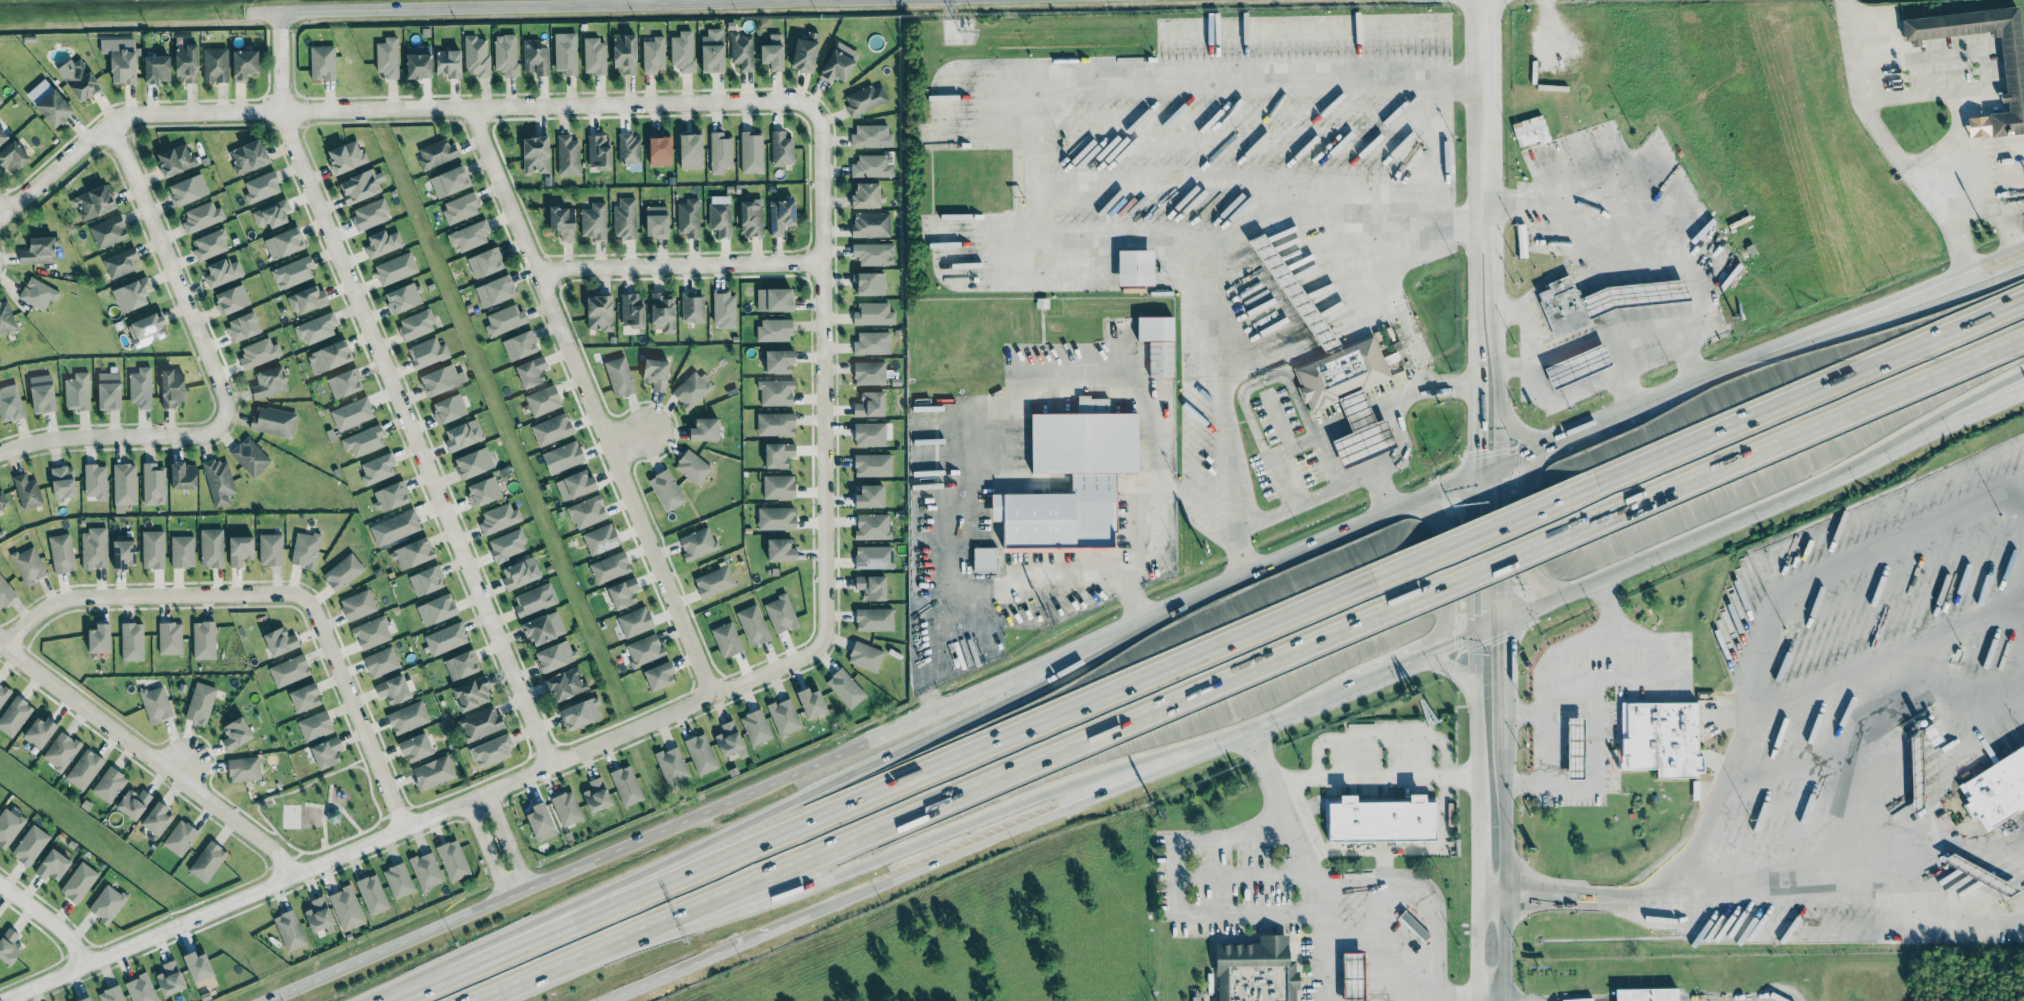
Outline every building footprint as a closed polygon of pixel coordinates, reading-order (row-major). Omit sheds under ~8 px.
[(2016,6),(2023,73),(2023,133),(1990,138),(1987,114),(2007,111),(2006,102),(2000,103),(1999,94),(2005,93),(1998,37),(1991,38),(1990,31),(1919,40),(1919,46),(1911,47),(1911,40),(1903,41),(1901,19),(1947,14),(2016,6)] [(723,71),(722,28),(706,28),(706,35),(701,35),(701,72),(723,71)] [(670,66),(678,66),(678,72),(693,72),(692,30),(678,30),(678,36),(670,36),(670,66)] [(813,72),(818,33),(806,31),(805,39),(794,38),(790,69),(813,72)] [(575,32),(553,33),(554,70),(562,70),(562,75),(576,74),(575,32)] [(782,70),(781,33),(768,33),(768,44),(759,44),(760,63),(769,63),(769,71),(782,70)] [(489,38),(476,38),(476,35),(464,34),(463,73),(476,74),(475,78),(488,78),(489,38)] [(516,34),(493,34),(494,70),(502,70),(502,76),(517,76),(516,34)] [(635,73),(634,34),(622,34),(622,38),(613,38),(613,73),(635,73)] [(752,71),(751,34),(730,34),(731,63),(739,63),(740,71),(752,71)] [(642,40),(642,73),(656,73),(656,68),(664,68),(663,35),(652,36),(652,40),(642,40)] [(384,78),(397,78),(396,36),(384,36),(384,42),(375,42),(376,72),(384,71),(384,78)] [(135,83),(135,38),(99,39),(99,53),(110,53),(110,83),(135,83)] [(584,73),(605,73),(605,38),(583,39),(584,73)] [(522,40),(523,72),(534,71),(534,75),(548,75),(548,47),(539,47),(538,39),(522,40)] [(844,81),(858,52),(835,41),(818,77),(830,82),(833,76),(844,81)] [(197,82),(197,43),(176,43),(175,81),(197,82)] [(335,80),(334,45),(309,45),(310,79),(323,79),(323,80),(335,80)] [(430,45),(405,46),(406,78),(431,78),(430,45)] [(228,81),(227,47),(203,47),(203,81),(213,81),(213,82),(228,81)] [(460,76),(460,49),(435,50),(436,77),(460,76)] [(232,81),(246,81),(246,73),(258,73),(257,50),(232,50),(232,81)] [(101,88),(76,55),(56,70),(81,103),(101,88)] [(144,56),(144,82),(169,81),(169,56),(144,56)] [(843,95),(849,115),(888,103),(881,83),(843,95)] [(73,111),(52,88),(34,105),(55,128),(73,111)] [(1549,139),(1542,114),(1511,123),(1518,148),(1549,139)] [(850,147),(893,146),(892,132),(888,133),(888,124),(855,125),(855,133),(850,133),(850,147)] [(793,164),(793,138),(784,138),(784,130),(771,130),(771,165),(793,164)] [(762,173),(762,131),(740,131),(741,173),(762,173)] [(640,163),(639,138),(631,138),(631,133),(618,133),(618,163),(640,163)] [(678,134),(679,169),(701,168),(700,133),(678,134)] [(732,168),(731,133),(710,133),(710,174),(723,174),(723,168),(732,168)] [(570,134),(556,135),(558,175),(579,174),(578,140),(570,140),(570,134)] [(608,134),(587,135),(588,168),(609,168),(608,134)] [(671,164),(670,136),(662,136),(662,134),(648,134),(649,165),(671,164)] [(417,149),(421,158),(417,160),(421,171),(457,156),(448,136),(417,149)] [(523,175),(531,174),(531,172),(548,172),(547,136),(522,136),(523,175)] [(268,162),(259,138),(227,151),(237,174),(268,162)] [(324,152),(334,175),(366,162),(356,138),(324,152)] [(10,175),(30,158),(13,139),(0,151),(0,164),(10,175)] [(155,155),(164,177),(196,164),(186,141),(155,155)] [(1414,170),(1425,156),(1416,147),(1405,162),(1414,170)] [(851,163),(851,177),(892,176),(892,154),(857,155),(857,163),(851,163)] [(428,178),(437,199),(469,186),(460,165),(428,178)] [(337,181),(346,204),(380,192),(377,182),(384,179),(381,171),(373,174),(372,169),(337,181)] [(281,191),(273,170),(243,182),(247,192),(243,194),(247,204),(281,191)] [(176,207),(208,193),(199,172),(167,186),(176,207)] [(878,182),(855,183),(855,194),(850,194),(850,208),(879,207),(878,182)] [(114,207),(105,184),(69,198),(73,208),(76,206),(82,220),(114,207)] [(442,211),(449,224),(478,213),(475,208),(480,205),(473,190),(443,204),(446,209),(442,211)] [(730,195),(708,196),(709,229),(718,229),(718,237),(731,237),(730,195)] [(349,210),(357,231),(390,219),(382,197),(349,210)] [(635,197),(618,197),(618,206),(613,206),(613,238),(635,238),(635,197)] [(676,203),(677,232),(685,232),(685,237),(699,237),(698,197),(685,197),(685,202),(676,203)] [(290,210),(285,198),(251,212),(256,226),(267,222),(270,228),(287,221),(284,212),(290,210)] [(762,236),(761,199),(740,199),(741,236),(762,236)] [(794,199),(768,200),(769,236),(783,236),(782,225),(795,225),(794,199)] [(215,208),(212,200),(184,210),(187,220),(181,222),(185,234),(225,219),(221,206),(215,208)] [(606,237),(605,201),(590,201),(590,208),(580,208),(581,238),(606,237)] [(547,231),(560,231),(560,241),(573,241),(573,211),(568,211),(568,207),(548,206),(547,231)] [(645,237),(668,237),(667,206),(645,206),(645,237)] [(889,236),(889,212),(852,213),(852,237),(889,236)] [(129,237),(119,214),(88,226),(97,250),(129,237)] [(446,235),(455,254),(487,240),(483,232),(489,229),(484,218),(446,235)] [(1516,229),(1518,257),(1526,257),(1524,224),(1519,224),(1519,228),(1516,229)] [(197,248),(192,250),(197,262),(227,249),(223,239),(227,237),(223,226),(193,239),(197,248)] [(272,261),(304,246),(295,226),(263,240),(272,261)] [(396,230),(386,235),(383,228),(366,236),(370,244),(363,247),(368,259),(402,244),(396,230)] [(1248,241),(1264,234),(1339,344),(1323,351),(1248,241)] [(54,262),(53,236),(28,237),(29,250),(18,250),(19,263),(54,262)] [(893,243),(851,243),(851,256),(858,256),(859,265),(893,265),(893,243)] [(131,261),(139,258),(133,246),(101,259),(110,279),(134,269),(131,261)] [(466,258),(475,279),(504,266),(495,246),(466,258)] [(418,271),(409,250),(373,266),(381,286),(418,271)] [(1153,250),(1117,250),(1117,285),(1153,285),(1153,250)] [(312,277),(309,268),(313,266),(309,255),(270,270),(278,290),(312,277)] [(209,288),(244,275),(237,258),(224,263),(223,259),(205,266),(209,276),(205,278),(209,288)] [(884,272),(853,273),(853,295),(884,294),(884,272)] [(482,308),(515,294),(506,274),(474,287),(482,308)] [(18,297),(43,311),(50,298),(55,301),(60,292),(29,275),(18,297)] [(151,288),(145,275),(111,290),(121,314),(148,302),(143,291),(151,288)] [(1568,275),(1578,298),(1586,316),(1590,323),(1557,338),(1535,289),(1568,275)] [(1680,279),(1689,298),(1614,305),(1586,316),(1578,298),(1604,287),(1680,279)] [(392,314),(423,301),(415,281),(383,294),(392,314)] [(221,315),(250,304),(242,283),(213,294),(221,315)] [(293,315),(328,300),(323,288),(316,291),(313,285),(285,296),(293,315)] [(756,311),(792,310),(792,288),(756,288),(756,311)] [(682,322),(704,322),(703,292),(681,293),(682,322)] [(734,292),(712,293),(713,327),(735,326),(734,292)] [(620,294),(621,327),(642,326),(641,293),(620,294)] [(651,328),(662,328),(662,333),(673,332),(672,293),(650,294),(651,328)] [(611,329),(611,295),(585,296),(586,330),(611,329)] [(16,328),(6,299),(0,301),(0,333),(16,328)] [(889,302),(857,302),(857,311),(852,311),(852,324),(894,324),(894,311),(888,311),(889,302)] [(527,321),(522,309),(518,310),(515,303),(485,315),(489,324),(484,326),(488,337),(527,321)] [(396,321),(404,341),(436,329),(428,308),(396,321)] [(261,331),(253,310),(224,321),(233,342),(261,331)] [(292,327),(298,339),(303,336),(306,345),(334,333),(331,326),(337,323),(332,310),(292,327)] [(160,325),(163,324),(158,311),(125,325),(135,348),(165,336),(160,325)] [(1136,316),(1172,316),(1172,376),(1149,376),(1149,340),(1137,340),(1136,316)] [(757,341),(792,340),(792,319),(757,319),(757,341)] [(509,361),(537,350),(529,329),(501,341),(509,361)] [(889,331),(857,332),(857,340),(852,340),(852,353),(890,353),(889,331)] [(416,371),(450,356),(444,343),(438,345),(435,336),(406,348),(416,371)] [(1388,378),(1371,336),(1293,369),(1300,385),(1296,387),(1302,402),(1307,402),(1310,410),(1337,400),(1360,390),(1388,378)] [(237,358),(242,370),(281,355),(277,342),(271,344),(268,337),(241,347),(244,355),(237,358)] [(351,359),(342,339),(305,355),(314,375),(351,359)] [(1544,369),(1602,343),(1610,362),(1553,387),(1544,369)] [(793,349),(764,350),(765,373),(790,372),(790,363),(794,363),(793,349)] [(547,367),(541,354),(514,367),(524,389),(544,380),(539,370),(547,367)] [(635,391),(624,355),(603,362),(614,398),(635,391)] [(668,361),(644,358),(641,381),(652,382),(651,390),(664,391),(668,361)] [(885,361),(853,361),(853,385),(885,384),(885,361)] [(418,376),(426,397),(467,381),(463,370),(455,373),(452,363),(418,376)] [(250,386),(253,399),(288,389),(281,365),(254,372),(258,384),(250,386)] [(151,408),(150,366),(137,366),(137,372),(129,373),(129,402),(138,402),(138,409),(151,408)] [(361,388),(356,378),(360,377),(355,366),(325,379),(335,400),(361,388)] [(670,392),(686,410),(712,387),(696,368),(670,392)] [(88,371),(73,372),(73,378),(64,379),(65,410),(89,409),(88,371)] [(182,371),(161,371),(161,407),(183,407),(182,371)] [(120,409),(119,372),(97,373),(98,409),(120,409)] [(34,413),(56,410),(49,374),(28,377),(34,413)] [(759,405),(792,405),(792,380),(759,380),(759,405)] [(561,405),(553,384),(524,395),(532,416),(561,405)] [(17,389),(2,393),(1,387),(0,387),(0,418),(1,422),(24,416),(17,389)] [(1337,400),(1350,431),(1329,440),(1341,469),(1395,446),(1383,418),(1374,422),(1360,390),(1337,400)] [(883,416),(883,391),(860,391),(860,402),(852,402),(853,416),(883,416)] [(430,403),(438,424),(466,413),(459,392),(430,403)] [(329,411),(337,431),(374,416),(366,396),(329,411)] [(250,430),(292,437),(296,413),(254,406),(250,430)] [(573,432),(564,412),(530,426),(539,446),(573,432)] [(1030,413),(1137,412),(1137,472),(1114,472),(1114,546),(1004,547),(1004,521),(989,521),(989,491),(1068,490),(1068,474),(1030,474),(1030,413)] [(757,436),(794,434),(793,413),(756,414),(757,436)] [(718,440),(717,417),(693,418),(693,427),(688,427),(689,440),(718,440)] [(444,430),(448,439),(444,441),(449,452),(483,438),(475,418),(444,430)] [(885,446),(885,439),(891,439),(891,423),(854,422),(853,445),(885,446)] [(340,439),(345,451),(350,449),(353,457),(385,444),(377,424),(340,439)] [(270,460),(247,435),(229,452),(252,477),(270,460)] [(549,475),(584,461),(576,439),(541,454),(549,475)] [(795,443),(764,443),(764,467),(787,467),(787,456),(795,456),(795,443)] [(452,459),(460,479),(494,467),(486,446),(452,459)] [(711,467),(687,448),(673,466),(698,485),(711,467)] [(394,474),(390,465),(395,464),(390,451),(360,463),(364,474),(360,476),(364,486),(394,474)] [(853,454),(854,476),(891,476),(891,454),(853,454)] [(227,460),(217,463),(216,457),(201,461),(214,507),(228,503),(226,495),(235,492),(227,460)] [(196,465),(184,465),(184,462),(171,462),(170,489),(195,489),(196,465)] [(113,464),(114,504),(136,503),(135,463),(113,464)] [(164,463),(142,464),(143,504),(165,504),(164,463)] [(84,495),(95,496),(95,500),(106,500),(106,465),(84,464),(84,495)] [(67,470),(66,465),(49,467),(53,498),(76,496),(72,469),(67,470)] [(665,512),(685,501),(666,468),(647,479),(665,512)] [(592,475),(586,477),(583,469),(554,480),(561,501),(597,488),(592,475)] [(42,504),(36,478),(27,481),(24,473),(13,476),(21,509),(42,504)] [(466,486),(469,494),(466,495),(471,507),(501,496),(493,475),(466,486)] [(794,475),(763,475),(762,497),(794,498),(794,475)] [(370,492),(379,512),(408,499),(400,480),(370,492)] [(882,485),(855,484),(854,507),(882,507),(882,485)] [(0,489),(0,508),(8,504),(0,489)] [(566,507),(575,530),(607,517),(598,494),(566,507)] [(522,521),(517,506),(510,508),(508,502),(481,512),(484,522),(479,524),(482,534),(522,521)] [(794,507),(757,507),(757,529),(795,529),(794,507)] [(377,546),(421,529),(413,508),(369,526),(377,546)] [(889,538),(889,513),(855,514),(855,539),(889,538)] [(619,544),(611,523),(582,534),(590,555),(619,544)] [(709,526),(677,537),(686,561),(717,549),(709,526)] [(81,568),(107,568),(106,528),(81,529),(81,568)] [(495,562),(527,550),(518,528),(486,540),(495,562)] [(200,529),(200,567),(223,567),(222,529),(200,529)] [(141,530),(142,568),(164,568),(163,530),(141,530)] [(290,563),(305,566),(305,568),(314,570),(320,535),(296,530),(290,563)] [(49,535),(53,573),(75,570),(70,533),(49,535)] [(281,533),(258,534),(259,566),(282,565),(281,533)] [(193,535),(171,536),(171,567),(194,567),(193,535)] [(253,536),(228,536),(229,567),(242,566),(242,559),(253,559),(253,536)] [(433,557),(424,537),(391,550),(399,571),(433,557)] [(796,560),(795,547),(789,547),(789,538),(766,538),(767,561),(796,560)] [(134,540),(112,540),(113,569),(127,569),(127,565),(135,565),(134,540)] [(24,586),(47,576),(33,544),(10,555),(24,586)] [(855,546),(854,568),(892,568),(892,546),(855,546)] [(996,547),(973,547),(973,571),(997,571),(996,547)] [(588,564),(597,585),(631,570),(622,550),(588,564)] [(321,576),(335,592),(364,568),(350,552),(321,576)] [(501,568),(504,576),(501,578),(506,590),(541,577),(533,556),(501,568)] [(444,585),(436,564),(407,576),(416,597),(444,585)] [(735,585),(727,565),(693,578),(701,599),(735,585)] [(17,594),(0,575),(0,609),(17,594)] [(854,575),(854,589),(862,589),(862,599),(885,600),(885,576),(854,575)] [(638,588),(633,576),(606,588),(615,610),(636,601),(632,591),(638,588)] [(518,618),(557,602),(549,581),(513,595),(517,605),(513,606),(518,618)] [(339,600),(347,621),(376,609),(368,588),(339,600)] [(424,627),(456,613),(447,593),(415,606),(424,627)] [(798,625),(786,593),(763,603),(775,634),(798,625)] [(736,611),(749,646),(770,639),(756,603),(736,611)] [(624,638),(654,626),(645,605),(616,617),(624,638)] [(893,630),(892,608),(855,608),(855,631),(893,630)] [(519,624),(525,639),(531,636),(534,645),(565,632),(556,609),(519,624)] [(391,638),(382,615),(351,628),(360,651),(391,638)] [(468,641),(460,620),(423,636),(431,656),(468,641)] [(743,649),(731,620),(710,630),(723,658),(743,649)] [(214,658),(214,621),(192,621),(193,659),(214,658)] [(142,622),(120,623),(121,660),(143,660),(142,622)] [(158,654),(182,654),(181,622),(158,622),(158,654)] [(110,652),(109,623),(96,623),(96,629),(87,629),(88,652),(110,652)] [(299,646),(295,632),(286,635),(283,626),(263,634),(270,656),(299,646)] [(664,656),(656,632),(624,644),(633,668),(664,656)] [(540,672),(576,660),(568,639),(532,652),(540,672)] [(846,661),(875,673),(884,652),(855,640),(846,661)] [(370,678),(400,667),(392,646),(362,657),(370,678)] [(451,680),(479,670),(471,649),(443,660),(451,680)] [(310,674),(302,653),(268,667),(276,688),(310,674)] [(642,670),(650,691),(671,683),(668,674),(673,672),(669,660),(642,670)] [(587,689),(577,665),(543,678),(553,703),(587,689)] [(824,682),(849,709),(866,695),(840,667),(824,682)] [(389,705),(410,697),(402,674),(373,684),(378,698),(385,695),(389,705)] [(450,689),(460,712),(492,699),(482,675),(450,689)] [(184,718),(206,724),(217,687),(195,681),(184,718)] [(295,713),(317,704),(313,695),(319,693),(314,681),(287,692),(295,713)] [(10,692),(0,684),(0,706),(10,692)] [(149,724),(172,717),(163,684),(139,691),(149,724)] [(796,691),(806,718),(826,710),(818,689),(809,692),(807,687),(796,691)] [(11,738),(33,707),(16,694),(0,716),(0,730),(11,738)] [(558,710),(567,731),(601,717),(596,705),(600,703),(597,695),(558,710)] [(766,706),(779,737),(802,727),(789,697),(766,706)] [(386,715),(394,735),(429,720),(420,700),(386,715)] [(1698,782),(1697,704),(1618,703),(1617,772),(1654,773),(1654,781),(1698,782)] [(458,718),(467,742),(503,728),(494,704),(458,718)] [(333,730),(324,709),(296,721),(305,742),(333,730)] [(771,738),(762,709),(740,715),(749,745),(771,738)] [(220,740),(226,751),(253,738),(242,716),(221,726),(226,737),(220,740)] [(40,748),(57,725),(47,718),(44,722),(36,717),(22,735),(40,748)] [(718,725),(722,733),(713,736),(722,757),(738,751),(740,757),(746,754),(732,719),(718,725)] [(1566,778),(1583,778),(1583,719),(1566,719),(1566,778)] [(61,772),(80,744),(60,730),(41,758),(61,772)] [(398,742),(407,763),(432,753),(424,732),(398,742)] [(512,745),(507,732),(468,748),(477,769),(510,755),(507,747),(512,745)] [(718,767),(703,732),(683,741),(698,775),(718,767)] [(335,751),(342,747),(336,735),(309,748),(319,770),(340,761),(335,751)] [(2023,806),(2023,742),(1957,785),(1967,801),(1962,804),(1971,817),(1975,814),(1986,830),(2023,806)] [(690,775),(676,745),(653,755),(666,785),(690,775)] [(64,777),(81,791),(104,761),(86,747),(64,777)] [(410,768),(419,791),(456,776),(447,754),(410,768)] [(227,758),(228,781),(260,779),(259,756),(227,758)] [(623,807),(643,799),(629,764),(609,772),(623,807)] [(90,790),(109,804),(128,779),(109,765),(90,790)] [(591,788),(581,792),(589,813),(612,804),(600,776),(588,781),(591,788)] [(137,794),(128,788),(115,806),(135,820),(152,796),(141,788),(137,794)] [(549,798),(561,827),(583,818),(570,789),(549,798)] [(1340,795),(1353,795),(1353,801),(1407,800),(1407,793),(1423,793),(1423,802),(1433,802),(1433,838),(1328,839),(1328,803),(1340,803),(1340,795)] [(165,814),(168,808),(156,800),(140,824),(158,836),(170,817),(165,814)] [(525,815),(536,842),(556,834),(543,800),(529,806),(531,812),(525,815)] [(7,804),(0,814),(0,844),(5,848),(27,818),(7,804)] [(199,831),(180,818),(161,844),(180,857),(199,831)] [(50,837),(32,823),(10,853),(27,866),(50,837)] [(435,847),(449,882),(470,873),(455,838),(435,847)] [(187,870),(205,883),(227,852),(209,840),(187,870)] [(47,873),(57,881),(71,862),(51,847),(33,871),(43,879),(47,873)] [(408,860),(421,891),(444,882),(431,850),(408,860)] [(2007,896),(2017,890),(1950,853),(1940,860),(2007,896)] [(76,904),(98,873),(81,860),(59,891),(76,904)] [(414,891),(403,861),(382,869),(393,899),(414,891)] [(355,881),(369,916),(390,907),(375,873),(355,881)] [(107,924),(127,897),(106,883),(87,910),(107,924)] [(341,931),(365,922),(351,885),(327,894),(341,931)] [(309,900),(312,908),(303,912),(312,932),(334,922),(321,895),(309,900)] [(286,951),(306,944),(293,909),(272,917),(286,951)] [(1397,917),(1424,942),(1430,935),(1403,911),(1397,917)] [(19,934),(7,927),(0,937),(0,958),(10,965),(23,946),(14,941),(19,934)] [(1294,959),(1286,959),(1286,935),(1256,935),(1256,943),(1210,945),(1211,1000),(1295,1000),(1294,959)] [(196,956),(193,950),(181,956),(193,982),(213,973),(204,952),(196,956)] [(1362,952),(1340,952),(1341,1000),(1363,1000),(1362,952)] [(161,964),(164,971),(154,975),(163,996),(185,987),(174,959),(161,964)] [(131,1000),(158,1000),(146,970),(137,974),(139,977),(124,983),(131,1000)] [(118,984),(97,992),(101,1000),(125,1000),(118,984)] [(1613,1000),(1678,1000),(1678,989),(1613,988),(1613,1000)]
